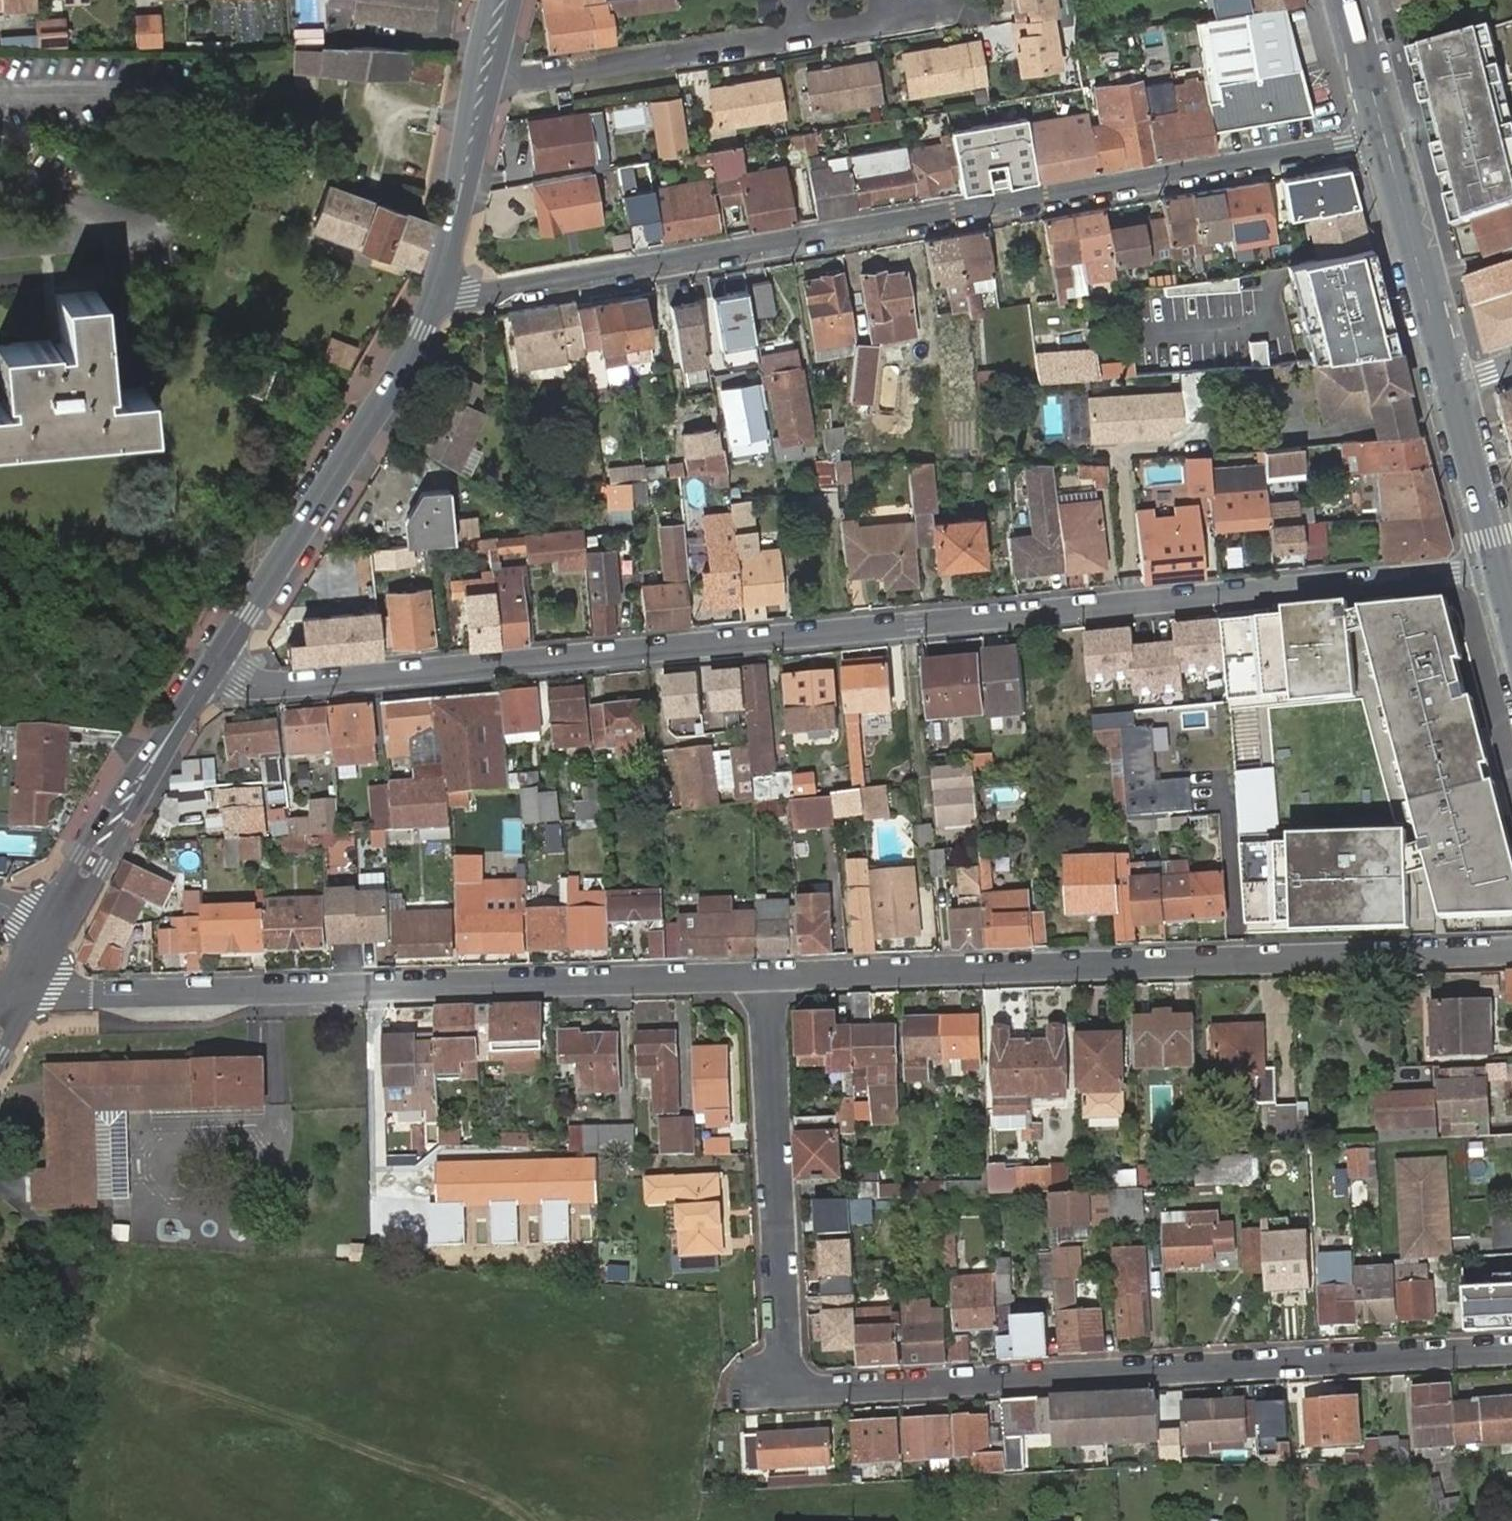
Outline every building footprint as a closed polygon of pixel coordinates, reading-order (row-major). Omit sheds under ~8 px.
[(34,8),(33,0),(0,0),(0,9),(34,8)] [(335,3),(352,4),(351,17),(431,30),(436,0),(335,0),(335,3)] [(570,0),(543,0),(550,49),(613,41),(609,15),(609,12),(603,13),(601,0),(595,0),(578,2),(570,0)] [(603,13),(609,12),(609,15),(619,13),(618,0),(601,0),(603,13)] [(638,0),(618,0),(619,13),(639,11),(638,0)] [(678,0),(638,0),(639,11),(678,6),(678,0)] [(773,0),(759,0),(760,12),(774,10),(773,0)] [(1021,18),(1019,0),(1013,0),(1016,19),(1021,18)] [(1052,14),(1057,13),(1055,0),(1019,0),(1021,18),(1052,14)] [(1302,0),(1244,0),(1239,1),(1241,10),(1284,5),(1302,2),(1302,0)] [(285,8),(242,4),(239,37),(282,40),(285,8)] [(1295,69),(1284,5),(1241,10),(1202,15),(1193,17),(1198,44),(1201,62),(1204,81),(1206,98),(1208,106),(1212,133),(1313,115),(1301,69),(1295,69)] [(33,21),(33,10),(0,10),(0,22),(33,21)] [(1058,66),(1052,14),(1021,18),(1016,19),(1020,47),(1016,48),(1019,71),(1058,66)] [(137,17),(139,48),(161,48),(159,16),(137,17)] [(35,20),(36,48),(64,46),(62,18),(35,20)] [(1489,29),(1408,53),(1412,68),(1424,65),(1429,86),(1417,89),(1422,106),(1433,103),(1439,124),(1444,145),(1433,148),(1441,179),(1451,176),(1456,196),(1446,198),(1454,229),(1474,221),(1511,208),(1511,171),(1510,161),(1511,161),(1511,128),(1502,130),(1498,111),(1492,88),(1503,85),(1499,69),(1487,72),(1482,51),(1494,48),(1489,29)] [(30,47),(30,35),(0,35),(0,47),(30,47)] [(943,49),(933,50),(902,55),(909,94),(986,82),(979,43),(943,49)] [(1201,62),(1198,44),(1185,47),(1188,66),(1201,62)] [(371,48),(323,49),(322,52),(293,53),(293,74),(404,79),(434,86),(441,57),(371,48)] [(1499,69),(1494,48),(1482,51),(1487,72),(1499,69)] [(836,66),(825,68),(805,71),(811,111),(876,100),(870,61),(836,66)] [(1424,65),(1412,68),(1417,89),(1429,86),(1424,65)] [(776,77),(740,83),(731,85),(709,88),(714,128),(781,116),(776,77)] [(1141,77),(1082,84),(1087,112),(1097,171),(1155,161),(1147,115),(1145,103),(1144,95),(1141,77)] [(1185,156),(1215,151),(1212,133),(1208,106),(1206,98),(1204,81),(1172,87),(1174,99),(1185,156)] [(1503,85),(1492,88),(1498,111),(1502,130),(1511,128),(1511,120),(1509,108),(1503,85)] [(1147,115),(1155,161),(1185,156),(1174,99),(1172,87),(1163,88),(1164,91),(1144,95),(1145,103),(1147,115)] [(680,93),(654,97),(662,160),(685,156),(691,155),(680,93)] [(1439,124),(1433,103),(1422,106),(1427,126),(1433,148),(1444,145),(1439,124)] [(1097,171),(1087,112),(1056,117),(1066,175),(1097,171)] [(566,162),(590,159),(586,124),(584,114),(570,116),(530,123),(534,168),(534,169),(566,166),(566,162)] [(960,195),(1036,181),(1026,123),(1025,117),(949,131),(949,133),(957,175),(960,195)] [(1066,175),(1056,117),(1026,123),(1036,181),(1066,175)] [(816,139),(815,132),(803,135),(804,141),(816,139)] [(957,175),(949,133),(941,135),(943,142),(909,148),(912,163),(913,162),(918,190),(936,188),(935,186),(950,184),(949,177),(957,175)] [(804,141),(803,135),(792,136),(794,147),(805,146),(804,141)] [(816,139),(804,141),(805,146),(807,158),(819,156),(816,139)] [(855,199),(856,203),(868,201),(868,197),(913,188),(905,145),(847,155),(850,170),(855,199)] [(734,147),(713,151),(714,161),(717,179),(720,202),(743,199),(749,228),(793,220),(783,168),(741,175),(734,147)] [(713,151),(691,155),(685,156),(686,165),(701,163),(714,161),(713,151)] [(855,199),(850,170),(848,171),(845,155),(825,158),(824,155),(819,156),(807,158),(817,216),(857,209),(856,203),(855,199)] [(685,156),(662,160),(664,169),(686,165),(685,156)] [(714,161),(701,163),(703,181),(708,180),(717,179),(714,161)] [(619,167),(622,191),(637,188),(635,175),(644,173),(642,164),(619,167)] [(1307,218),(1357,203),(1348,168),(1280,180),(1288,222),(1307,218)] [(590,172),(531,182),(540,231),(559,229),(558,225),(597,219),(590,172)] [(1456,196),(1451,176),(1441,179),(1446,198),(1456,196)] [(703,181),(652,191),(660,235),(716,227),(708,180),(703,181)] [(1271,230),(1263,182),(1223,189),(1230,235),(1231,244),(1231,245),(1241,243),(1239,235),(1249,234),(1271,230)] [(413,261),(425,221),(420,219),(327,188),(313,230),(412,264),(413,261)] [(1230,235),(1223,189),(1191,194),(1201,253),(1208,251),(1206,239),(1212,238),(1230,235)] [(1201,253),(1191,194),(1163,199),(1166,219),(1171,254),(1176,253),(1175,244),(1192,241),(1194,251),(1194,254),(1201,253)] [(1317,258),(1368,245),(1357,203),(1307,218),(1317,258)] [(1474,221),(1485,257),(1505,250),(1511,247),(1511,208),(1474,221)] [(1113,266),(1107,230),(1106,226),(1104,209),(1075,214),(1084,273),(1090,272),(1091,276),(1114,272),(1113,266)] [(1075,214),(1042,219),(1050,267),(1053,267),(1056,287),(1064,287),(1065,293),(1087,290),(1084,273),(1075,214)] [(1141,219),(1106,226),(1107,230),(1142,223),(1141,219)] [(1113,266),(1150,260),(1172,256),(1171,254),(1166,219),(1142,223),(1107,230),(1113,266)] [(964,293),(965,298),(967,310),(968,314),(979,312),(976,291),(995,288),(984,229),(955,234),(964,293)] [(1241,243),(1250,242),(1271,239),(1271,230),(1249,234),(1239,235),(1241,243)] [(923,240),(932,286),(945,284),(947,296),(951,295),(964,293),(955,234),(923,240)] [(1176,253),(1194,251),(1192,241),(1175,244),(1176,253)] [(1236,273),(1254,270),(1257,269),(1256,260),(1243,262),(1241,243),(1231,245),(1232,251),(1236,273)] [(1317,258),(1286,265),(1307,362),(1394,350),(1368,245),(1317,258)] [(1208,251),(1201,253),(1202,260),(1209,259),(1208,251)] [(1202,260),(1201,253),(1194,254),(1197,272),(1204,271),(1202,260)] [(1474,309),(1511,295),(1511,266),(1466,280),(1474,309)] [(803,283),(815,347),(852,339),(840,271),(819,275),(820,278),(803,283)] [(901,326),(903,335),(913,333),(903,272),(885,276),(884,271),(860,276),(871,331),(901,326)] [(1024,278),(1027,300),(1042,297),(1038,275),(1024,278)] [(768,280),(745,284),(751,315),(774,311),(768,280)] [(1064,287),(1056,287),(1058,300),(1066,299),(1065,293),(1064,287)] [(711,297),(720,348),(753,342),(744,291),(711,297)] [(91,292),(49,296),(52,339),(53,348),(43,349),(42,340),(0,344),(0,441),(6,440),(5,433),(95,424),(96,432),(107,431),(107,423),(119,422),(120,430),(143,428),(139,388),(92,393),(89,340),(94,339),(93,325),(86,326),(86,315),(92,315),(91,292)] [(951,295),(954,311),(967,310),(965,298),(964,293),(951,295)] [(1511,344),(1511,295),(1474,309),(1485,353),(1511,344)] [(617,301),(629,361),(632,360),(631,354),(642,352),(650,350),(640,297),(617,301)] [(706,364),(694,297),(668,302),(680,369),(706,364)] [(563,357),(583,353),(580,337),(575,308),(574,300),(511,312),(520,367),(564,360),(563,357)] [(575,308),(580,337),(601,335),(606,365),(629,361),(617,301),(575,308)] [(871,331),(874,342),(903,335),(901,326),(871,331)] [(329,338),(325,360),(349,365),(354,343),(329,338)] [(53,348),(52,339),(42,340),(43,349),(53,348)] [(817,359),(851,354),(852,339),(815,347),(817,359)] [(1036,381),(1100,375),(1099,367),(1097,344),(1033,350),(1036,381)] [(875,347),(855,345),(848,397),(868,400),(875,347)] [(761,366),(761,373),(763,384),(771,382),(779,432),(771,433),(773,445),(774,456),(797,453),(798,441),(810,439),(802,373),(795,367),(794,348),(769,350),(770,356),(760,357),(760,358),(761,366)] [(1409,409),(1394,350),(1307,362),(1321,422),(1369,416),(1374,439),(1419,433),(1409,409)] [(257,400),(268,372),(250,364),(238,392),(257,400)] [(1099,367),(1100,375),(1130,373),(1129,364),(1099,367)] [(1290,377),(1289,364),(1278,365),(1278,377),(1290,377)] [(1180,391),(1182,421),(1209,420),(1210,369),(1179,371),(1180,391)] [(994,371),(978,372),(979,385),(995,384),(1010,383),(1009,370),(994,371)] [(449,375),(416,445),(455,470),(483,413),(467,406),(477,389),(449,375)] [(731,442),(762,436),(753,383),(721,388),(731,442)] [(1507,441),(1511,439),(1511,388),(1494,394),(1507,441)] [(1180,391),(1087,398),(1090,440),(1169,435),(1168,422),(1182,421),(1180,391)] [(713,469),(726,467),(724,445),(720,445),(717,428),(685,433),(689,456),(691,471),(713,469)] [(839,449),(841,428),(819,428),(822,449),(826,448),(827,459),(833,459),(836,459),(836,448),(839,449)] [(1426,462),(1419,433),(1374,439),(1361,441),(1361,448),(1354,448),(1357,471),(1363,470),(1376,469),(1426,462)] [(763,445),(762,436),(731,442),(733,452),(763,445)] [(1361,448),(1361,441),(1343,443),(1345,449),(1354,448),(1361,448)] [(1297,447),(1263,449),(1264,461),(1265,469),(1294,468),(1298,467),(1297,447)] [(1184,493),(1210,491),(1206,451),(1180,454),(1184,493)] [(616,456),(602,459),(606,479),(619,478),(616,456)] [(832,467),(833,459),(827,459),(815,460),(818,490),(835,489),(834,481),(832,467)] [(836,459),(833,459),(832,467),(834,481),(849,480),(849,459),(836,459)] [(929,508),(924,460),(906,460),(910,510),(929,508)] [(1268,514),(1266,480),(1265,469),(1264,461),(1209,464),(1210,483),(1213,527),(1224,526),(1269,523),(1268,514)] [(1050,462),(1021,463),(1030,532),(1009,534),(1013,576),(1063,570),(1062,563),(1056,500),(1050,462)] [(1108,485),(1106,463),(1078,462),(1079,476),(1094,475),(1095,488),(1109,486),(1108,485)] [(1440,513),(1426,462),(1376,469),(1380,517),(1440,513)] [(644,465),(646,476),(663,474),(663,465),(644,465)] [(726,467),(713,469),(715,481),(727,480),(726,473),(726,467)] [(727,480),(728,487),(731,487),(731,494),(739,493),(738,486),(742,486),(741,472),(726,473),(727,480)] [(639,476),(629,478),(629,480),(631,500),(643,500),(641,476),(639,476)] [(631,500),(629,480),(608,482),(610,508),(631,507),(631,500)] [(1055,489),(1056,500),(1085,498),(1086,498),(1095,496),(1094,485),(1084,486),(1055,489)] [(417,540),(432,539),(450,537),(461,536),(477,534),(475,518),(448,521),(445,486),(419,489),(402,517),(404,541),(417,540)] [(838,516),(835,489),(818,490),(805,492),(808,520),(838,516)] [(1085,498),(1056,500),(1062,553),(1074,553),(1075,562),(1101,561),(1095,496),(1086,498),(1085,498)] [(749,497),(744,498),(729,499),(731,520),(732,524),(732,529),(747,528),(747,522),(752,522),(749,497)] [(1311,503),(1297,504),(1299,523),(1311,522),(1311,503)] [(1196,506),(1180,507),(1137,511),(1138,526),(1152,524),(1153,540),(1139,541),(1143,584),(1201,578),(1196,506)] [(1301,547),(1299,523),(1297,508),(1292,509),(1293,512),(1268,514),(1269,523),(1271,549),(1301,547)] [(732,529),(732,527),(730,511),(703,513),(704,530),(707,569),(699,571),(703,605),(739,601),(732,529)] [(1448,544),(1440,513),(1380,517),(1384,561),(1443,556),(1448,544)] [(917,585),(911,521),(853,526),(852,518),(838,519),(845,576),(873,574),(879,573),(880,580),(881,588),(917,585)] [(953,557),(981,555),(978,519),(931,523),(935,567),(954,566),(953,557)] [(1323,552),(1320,521),(1311,522),(1299,523),(1301,547),(1301,554),(1323,552)] [(685,609),(690,608),(682,523),(659,526),(664,583),(642,585),(646,625),(686,621),(685,609)] [(582,535),(582,531),(581,524),(557,526),(557,536),(559,553),(584,552),(582,535)] [(496,536),(495,533),(487,533),(489,552),(490,559),(499,558),(498,551),(526,548),(537,547),(536,537),(557,536),(557,526),(527,529),(524,530),(525,533),(496,536)] [(1224,526),(1213,527),(1214,536),(1224,536),(1224,526)] [(489,552),(487,533),(477,534),(461,536),(462,554),(489,552)] [(612,534),(582,535),(584,552),(601,551),(601,555),(612,555),(612,534)] [(417,540),(418,556),(433,554),(432,539),(417,540)] [(404,541),(374,545),(375,562),(410,559),(409,557),(418,556),(417,540),(404,541)] [(584,552),(585,561),(586,568),(596,568),(596,561),(602,561),(601,555),(601,551),(584,552)] [(585,561),(584,552),(559,553),(560,562),(585,561)] [(743,601),(761,599),(779,597),(775,561),(775,552),(739,555),(741,564),(743,601)] [(1062,553),(1062,563),(1075,562),(1074,553),(1062,553)] [(982,564),(981,555),(953,557),(954,566),(982,564)] [(491,569),(491,575),(518,571),(524,641),(524,642),(527,642),(520,564),(491,567),(491,569)] [(491,575),(491,569),(482,569),(483,576),(450,580),(451,595),(464,595),(468,647),(498,644),(491,575)] [(498,644),(524,641),(518,571),(491,575),(498,644)] [(612,630),(608,586),(601,586),(601,579),(589,580),(595,632),(612,630)] [(382,642),(382,647),(415,643),(414,633),(431,632),(427,589),(388,592),(390,613),(379,615),(382,642)] [(1362,598),(1440,917),(1511,916),(1511,839),(1447,591),(1362,598)] [(1351,598),(1283,604),(1284,614),(1293,704),(1360,697),(1351,598)] [(739,601),(740,616),(762,614),(761,599),(743,601),(739,601)] [(355,605),(291,612),(296,662),(383,653),(382,647),(382,642),(379,615),(378,605),(355,608),(355,605)] [(1284,614),(1222,620),(1230,702),(1231,709),(1293,704),(1284,614)] [(1222,620),(1177,624),(1181,672),(1226,668),(1222,620)] [(1131,629),(1086,633),(1090,680),(1135,677),(1131,629)] [(414,633),(415,643),(432,641),(431,632),(414,633)] [(1178,642),(1133,646),(1137,693),(1182,689),(1178,642)] [(1025,711),(1019,651),(982,654),(988,714),(1025,711)] [(928,696),(930,717),(982,713),(977,658),(924,662),(926,682),(928,696)] [(888,661),(843,663),(849,723),(858,723),(856,706),(891,703),(888,661)] [(746,711),(755,801),(774,799),(773,780),(776,777),(764,669),(742,670),(746,711)] [(742,670),(708,673),(712,714),(746,711),(742,670)] [(697,671),(662,675),(666,720),(702,717),(697,671)] [(833,674),(783,678),(788,733),(839,728),(833,674)] [(585,687),(550,690),(556,749),(568,748),(590,744),(588,725),(586,707),(585,687)] [(537,690),(501,694),(505,732),(541,729),(537,690)] [(396,830),(451,828),(449,794),(469,793),(496,791),(511,789),(509,776),(506,744),(505,732),(501,694),(385,705),(390,757),(415,755),(417,781),(393,784),(396,830)] [(642,701),(591,706),(592,707),(596,748),(599,769),(618,767),(617,755),(649,751),(642,701)] [(336,749),(338,765),(377,762),(373,707),(333,710),(336,739),(336,749)] [(292,742),(332,740),(330,711),(287,714),(292,742)] [(1136,727),(1134,711),(1093,714),(1094,730),(1121,728),(1136,727)] [(997,718),(998,736),(1025,735),(1024,717),(997,718)] [(279,720),(279,719),(226,726),(230,769),(239,769),(253,768),(252,757),(269,755),(269,759),(263,759),(262,762),(265,784),(282,782),(280,759),(284,758),(279,720)] [(862,790),(865,790),(858,723),(849,723),(855,791),(862,790)] [(1136,727),(1121,728),(1122,747),(1125,787),(1127,814),(1190,809),(1188,780),(1155,782),(1151,726),(1136,727)] [(1121,728),(1094,730),(1095,749),(1112,748),(1122,747),(1121,728)] [(541,729),(505,732),(506,744),(542,741),(541,729)] [(57,800),(59,732),(14,732),(11,796),(6,796),(5,831),(38,832),(38,810),(42,810),(51,802),(51,799),(57,800)] [(738,798),(751,798),(747,746),(744,746),(743,738),(735,739),(737,746),(733,747),(738,798)] [(332,750),(332,740),(292,742),(292,754),(332,750)] [(683,770),(687,808),(719,804),(712,746),(681,750),(683,770)] [(1122,747),(1112,748),(1114,788),(1125,787),(1122,747)] [(181,764),(182,776),(177,776),(178,793),(198,792),(197,776),(207,775),(206,762),(181,764)] [(977,821),(973,771),(972,766),(934,769),(939,824),(977,821)] [(509,776),(511,789),(525,788),(525,820),(560,816),(557,785),(550,786),(551,793),(540,794),(539,774),(509,776)] [(816,776),(795,778),(797,794),(817,792),(816,776)] [(386,831),(396,830),(393,784),(367,785),(370,831),(386,831)] [(1127,823),(1127,814),(1125,787),(1114,788),(1117,834),(1128,833),(1127,823)] [(865,790),(862,790),(862,793),(864,807),(865,817),(865,821),(886,819),(883,788),(865,790)] [(260,789),(246,790),(232,791),(232,796),(223,797),(226,831),(248,831),(249,838),(263,838),(265,837),(263,813),(262,801),(260,789)] [(496,791),(469,793),(469,802),(496,799),(496,791)] [(864,807),(862,793),(836,797),(840,820),(865,817),(864,807)] [(660,821),(658,795),(647,796),(650,822),(660,821)] [(793,828),(833,824),(831,797),(792,800),(793,828)] [(323,835),(339,834),(337,802),(320,804),(319,804),(320,820),(321,835),(323,835)] [(578,818),(604,816),(603,802),(577,804),(578,818)] [(289,832),(289,822),(287,807),(273,808),(275,833),(289,832)] [(289,832),(290,836),(307,835),(306,820),(299,821),(298,807),(287,807),(289,820),(289,822),(289,832)] [(1189,818),(1189,829),(1206,827),(1207,837),(1220,836),(1220,828),(1219,817),(1217,815),(1189,818)] [(1159,820),(1159,831),(1189,829),(1189,818),(1159,820)] [(1159,820),(1127,823),(1128,833),(1159,831),(1159,820)] [(931,827),(917,828),(918,851),(929,850),(933,849),(931,827)] [(396,830),(386,831),(387,842),(452,839),(451,828),(396,830)] [(1410,829),(1290,832),(1293,932),(1413,928),(1410,829)] [(559,831),(546,832),(547,844),(560,844),(559,831)] [(1293,932),(1290,832),(1242,835),(1243,845),(1248,933),(1293,932)] [(249,838),(240,839),(225,840),(221,840),(221,850),(226,850),(227,869),(241,869),(242,859),(264,857),(263,838),(249,838)] [(283,855),(303,855),(314,850),(313,845),(319,844),(318,839),(283,841),(283,855)] [(332,864),(357,861),(354,839),(330,842),(332,864)] [(933,849),(929,850),(931,878),(947,876),(945,848),(933,849)] [(980,868),(989,867),(988,848),(979,849),(979,856),(980,868)] [(1116,915),(1117,944),(1135,944),(1134,924),(1131,878),(1130,858),(1066,858),(1069,917),(1116,915)] [(850,888),(856,953),(875,952),(867,860),(848,861),(849,877),(854,877),(854,889),(850,888)] [(103,910),(134,925),(148,898),(165,906),(175,886),(127,862),(103,910)] [(473,864),(456,864),(461,952),(522,951),(521,915),(528,915),(527,907),(527,883),(474,886),(473,864)] [(1131,878),(1134,924),(1164,923),(1162,877),(1147,877),(1147,864),(1130,864),(1131,878)] [(1162,877),(1164,923),(1195,922),(1192,876),(1192,864),(1172,865),(1172,876),(1162,877)] [(982,888),(982,890),(990,890),(989,867),(980,868),(980,869),(980,871),(982,888)] [(956,949),(986,948),(983,911),(982,900),(982,890),(982,888),(980,871),(980,869),(955,871),(958,899),(954,899),(956,913),(953,913),(956,949)] [(903,872),(873,875),(879,937),(916,935),(913,896),(905,896),(903,872)] [(911,872),(903,872),(905,896),(913,896),(911,872)] [(1195,922),(1225,921),(1223,874),(1192,876),(1195,922)] [(568,947),(566,887),(566,879),(566,876),(559,876),(561,907),(527,907),(528,915),(528,949),(568,947)] [(317,892),(327,891),(326,879),(317,879),(317,892)] [(568,947),(608,946),(607,906),(573,906),(573,893),(579,893),(579,879),(566,879),(566,887),(568,947)] [(384,925),(392,925),(391,916),(391,915),(390,900),(390,884),(352,885),(353,901),(354,917),(328,918),(330,947),(385,945),(384,925)] [(659,889),(610,890),(611,920),(661,919),(659,889)] [(266,950),(265,913),(265,909),(265,907),(265,892),(255,892),(256,914),(202,916),(203,952),(266,950)] [(579,893),(573,893),(573,906),(607,906),(606,893),(579,893)] [(265,913),(266,950),(325,947),(324,917),(323,906),(310,907),(309,897),(309,894),(296,895),(296,898),(296,907),(265,909),(265,913)] [(1047,947),(1044,915),(1026,915),(1026,894),(982,895),(982,900),(983,911),(986,948),(1047,947)] [(184,917),(201,916),(200,895),(183,895),(184,917)] [(310,907),(323,906),(323,905),(323,896),(309,897),(310,907)] [(265,907),(265,909),(296,907),(296,898),(265,899),(265,907)] [(679,898),(680,915),(726,912),(725,898),(679,898)] [(680,915),(680,958),(756,956),(756,911),(733,913),(733,898),(725,898),(726,912),(680,915)] [(799,907),(803,954),(833,953),(835,953),(833,898),(799,900),(799,907)] [(756,911),(756,956),(803,954),(799,907),(798,903),(788,904),(788,901),(756,901),(756,911)] [(391,916),(392,925),(394,925),(394,933),(397,933),(399,956),(452,954),(450,912),(406,914),(406,902),(391,902),(391,915),(391,916)] [(103,910),(80,957),(98,968),(118,968),(118,966),(122,952),(134,925),(103,910)] [(193,953),(193,973),(204,973),(203,952),(202,916),(201,916),(184,917),(178,917),(179,919),(171,920),(171,931),(179,931),(179,935),(181,953),(193,953)] [(651,959),(664,958),(664,933),(649,934),(651,959)] [(162,954),(181,953),(179,935),(161,936),(162,954)] [(870,1027),(868,993),(850,993),(851,1027),(854,1085),(872,1085),(874,1124),(898,1123),(897,1069),(894,1026),(870,1027)] [(1434,1055),(1492,1054),(1491,1016),(1496,1015),(1495,1006),(1491,1006),(1491,1001),(1432,1003),(1434,1055)] [(539,1004),(476,1005),(477,1058),(506,1058),(506,1070),(542,1070),(539,1004)] [(476,1005),(435,1007),(435,1026),(435,1037),(434,1038),(435,1049),(436,1076),(460,1076),(459,1058),(477,1058),(476,1005)] [(840,1098),(855,1097),(854,1085),(851,1027),(833,1028),(833,1014),(796,1015),(798,1064),(828,1063),(828,1070),(841,1070),(840,1098)] [(1194,1055),(1193,1016),(1134,1018),(1135,1056),(1136,1071),(1195,1069),(1194,1055)] [(978,1017),(943,1018),(944,1063),(952,1064),(951,1058),(973,1057),(974,1062),(980,1063),(978,1017)] [(944,1063),(943,1018),(905,1020),(908,1079),(929,1079),(927,1059),(937,1059),(936,1063),(944,1063)] [(1276,1102),(1274,1067),(1263,1068),(1261,1026),(1213,1028),(1214,1033),(1207,1034),(1207,1048),(1214,1048),(1214,1076),(1255,1075),(1255,1085),(1255,1104),(1276,1102)] [(1049,1028),(1049,1041),(1065,1041),(1065,1027),(1049,1028)] [(993,1042),(1009,1042),(1008,1028),(993,1028),(993,1042)] [(576,1063),(575,1094),(618,1092),(617,1035),(577,1036),(578,1030),(561,1031),(560,1064),(576,1063)] [(676,1095),(676,1032),(637,1034),(639,1077),(655,1075),(656,1096),(656,1115),(677,1115),(676,1095)] [(1124,1091),(1122,1065),(1127,1066),(1125,1035),(1077,1036),(1078,1094),(1084,1092),(1085,1101),(1081,1099),(1082,1108),(1086,1108),(1085,1118),(1122,1117),(1120,1092),(1124,1091)] [(434,1038),(435,1037),(412,1039),(412,1040),(412,1049),(435,1049),(434,1038)] [(435,1049),(412,1049),(412,1052),(403,1052),(403,1040),(384,1041),(384,1058),(387,1058),(388,1068),(384,1069),(384,1085),(388,1085),(387,1098),(384,1099),(384,1110),(404,1109),(404,1104),(414,1104),(414,1109),(437,1109),(436,1076),(435,1049)] [(412,1040),(403,1040),(403,1052),(412,1052),(412,1049),(412,1040)] [(1049,1041),(1029,1042),(1029,1098),(1065,1098),(1065,1041),(1049,1041)] [(1029,1098),(1029,1042),(1009,1042),(993,1042),(994,1116),(1029,1114),(1029,1107),(1029,1098)] [(727,1048),(693,1049),(694,1111),(708,1112),(707,1126),(730,1125),(727,1048)] [(952,1064),(944,1063),(945,1076),(951,1076),(951,1067),(974,1066),(974,1062),(973,1057),(951,1058),(952,1064)] [(477,1082),(477,1058),(459,1058),(460,1076),(461,1082),(477,1082)] [(51,1207),(97,1206),(96,1168),(95,1111),(109,1111),(124,1110),(264,1105),(262,1061),(47,1068),(50,1171),(33,1171),(33,1208),(51,1207)] [(1511,1076),(1511,1062),(1501,1063),(1503,1076),(1511,1076)] [(944,1063),(936,1063),(937,1076),(945,1076),(944,1063)] [(1503,1076),(1501,1063),(1486,1064),(1486,1080),(1503,1080),(1503,1076)] [(1440,1138),(1461,1137),(1484,1136),(1483,1101),(1473,1101),(1473,1081),(1482,1080),(1481,1072),(1472,1071),(1472,1069),(1440,1071),(1441,1084),(1439,1084),(1443,1132),(1440,1132),(1440,1138)] [(655,1075),(639,1077),(640,1097),(656,1096),(655,1075)] [(1255,1075),(1214,1076),(1214,1086),(1255,1085),(1255,1075)] [(1483,1101),(1482,1080),(1473,1081),(1473,1101),(1483,1101)] [(1437,1130),(1436,1102),(1436,1093),(1376,1096),(1377,1141),(1382,1140),(1382,1135),(1414,1134),(1414,1131),(1437,1130)] [(1029,1098),(1029,1107),(1064,1107),(1065,1098),(1029,1098)] [(1297,1106),(1276,1106),(1276,1126),(1277,1145),(1298,1144),(1297,1106)] [(96,1168),(97,1206),(112,1206),(109,1111),(95,1111),(96,1168)] [(708,1112),(694,1111),(694,1126),(707,1126),(708,1112)] [(1029,1114),(994,1116),(994,1125),(1029,1124),(1029,1114)] [(676,1156),(690,1156),(691,1145),(691,1116),(675,1117),(659,1117),(661,1156),(676,1156)] [(795,1117),(797,1177),(840,1176),(837,1116),(795,1117)] [(581,1153),(596,1154),(633,1155),(633,1124),(581,1125),(581,1128),(567,1128),(566,1125),(554,1125),(555,1151),(581,1153)] [(1030,1126),(1030,1141),(1038,1140),(1038,1126),(1030,1126)] [(1264,1146),(1277,1145),(1276,1126),(1263,1126),(1264,1146)] [(450,1130),(437,1130),(437,1140),(451,1141),(450,1130)] [(477,1132),(450,1130),(451,1141),(451,1144),(477,1146),(477,1132)] [(1382,1135),(1382,1140),(1437,1138),(1437,1130),(1414,1131),(1414,1134),(1382,1135)] [(493,1134),(492,1147),(510,1148),(525,1149),(525,1137),(493,1134)] [(703,1140),(703,1156),(729,1156),(729,1141),(703,1140)] [(1376,1175),(1374,1141),(1347,1142),(1349,1170),(1349,1176),(1376,1175)] [(439,1202),(596,1202),(596,1163),(539,1163),(539,1150),(525,1149),(510,1148),(492,1147),(477,1146),(438,1148),(439,1164),(439,1202)] [(1247,1159),(1198,1159),(1199,1186),(1236,1185),(1242,1181),(1248,1182),(1247,1159)] [(1395,1163),(1401,1259),(1447,1256),(1442,1160),(1395,1163)] [(990,1188),(1031,1187),(1030,1167),(1003,1168),(1002,1162),(988,1161),(989,1170),(989,1183),(990,1188)] [(1030,1167),(1031,1187),(1063,1187),(1063,1161),(1048,1161),(1048,1167),(1030,1167)] [(1139,1169),(1140,1189),(1150,1189),(1149,1169),(1139,1169)] [(1349,1176),(1349,1170),(1334,1170),(1335,1197),(1350,1196),(1349,1176)] [(986,1183),(986,1171),(975,1172),(975,1183),(986,1183)] [(947,1172),(947,1180),(947,1182),(958,1182),(958,1173),(947,1172)] [(1135,1173),(1107,1172),(1108,1187),(1126,1187),(1136,1187),(1135,1173)] [(721,1177),(679,1179),(650,1180),(651,1207),(680,1206),(681,1255),(724,1254),(721,1177)] [(930,1195),(939,1195),(947,1195),(947,1182),(947,1180),(930,1181),(930,1195)] [(859,1181),(859,1197),(868,1197),(879,1197),(880,1181),(859,1181)] [(947,1182),(947,1195),(986,1194),(986,1183),(975,1183),(958,1182),(947,1182)] [(1126,1189),(1107,1190),(1109,1214),(1109,1220),(1136,1219),(1136,1189),(1126,1189)] [(1090,1191),(1078,1191),(1050,1192),(1052,1228),(1086,1227),(1107,1226),(1105,1196),(1090,1196),(1090,1191)] [(812,1235),(850,1233),(849,1198),(810,1200),(812,1235)] [(1216,1214),(1191,1216),(1191,1213),(1160,1214),(1161,1228),(1163,1269),(1199,1267),(1199,1263),(1198,1249),(1213,1248),(1236,1246),(1236,1223),(1216,1225),(1216,1214)] [(1261,1227),(1265,1291),(1310,1288),(1308,1232),(1302,1233),(1302,1228),(1281,1228),(1282,1234),(1269,1235),(1269,1226),(1261,1227)] [(1086,1227),(1052,1228),(1053,1243),(1058,1244),(1087,1242),(1086,1227)] [(1259,1271),(1259,1227),(1242,1228),(1245,1272),(1259,1271)] [(943,1237),(945,1275),(954,1275),(956,1275),(955,1237),(943,1237)] [(854,1267),(853,1242),(820,1243),(822,1279),(842,1278),(844,1312),(825,1314),(827,1350),(859,1348),(858,1328),(857,1310),(854,1267)] [(1081,1277),(1080,1248),(1057,1249),(1058,1244),(1053,1244),(1054,1263),(1055,1277),(1081,1277)] [(1213,1262),(1213,1248),(1198,1249),(1199,1263),(1213,1262)] [(351,1262),(372,1264),(371,1250),(353,1249),(351,1262)] [(1138,1291),(1146,1291),(1144,1260),(1143,1251),(1113,1252),(1113,1262),(1115,1285),(1118,1285),(1121,1335),(1141,1335),(1138,1291)] [(1509,1253),(1463,1255),(1466,1333),(1511,1330),(1511,1253),(1509,1253)] [(1008,1256),(993,1257),(994,1275),(994,1295),(1009,1294),(1008,1256)] [(1430,1319),(1429,1282),(1428,1265),(1415,1265),(1415,1259),(1394,1260),(1395,1283),(1396,1320),(1430,1319)] [(1055,1277),(1054,1263),(1039,1264),(1041,1293),(1056,1292),(1055,1281),(1055,1277)] [(892,1267),(854,1267),(856,1283),(885,1283),(885,1279),(892,1279),(892,1267)] [(1371,1315),(1393,1314),(1390,1267),(1355,1269),(1357,1323),(1370,1322),(1371,1315)] [(1317,1283),(1320,1324),(1356,1323),(1354,1273),(1317,1275),(1317,1283)] [(994,1295),(994,1275),(970,1275),(956,1275),(954,1275),(954,1286),(955,1327),(996,1326),(994,1295)] [(844,1312),(842,1278),(822,1279),(825,1314),(844,1312)] [(1056,1292),(1056,1294),(1100,1292),(1099,1279),(1055,1281),(1056,1292)] [(1149,1334),(1146,1291),(1138,1291),(1141,1335),(1149,1334)] [(901,1312),(904,1366),(947,1363),(945,1311),(929,1311),(928,1303),(901,1304),(901,1312)] [(997,1360),(1047,1357),(1045,1311),(1021,1312),(1005,1313),(1006,1307),(999,1307),(1001,1335),(996,1335),(997,1360)] [(893,1325),(898,1325),(897,1308),(857,1310),(858,1328),(868,1327),(893,1325)] [(1061,1351),(1104,1348),(1101,1310),(1060,1312),(1061,1351)] [(860,1368),(900,1365),(898,1325),(893,1325),(868,1327),(858,1328),(859,1348),(860,1368)] [(953,1334),(954,1362),(968,1361),(967,1333),(953,1334)] [(1455,1447),(1452,1404),(1451,1386),(1411,1389),(1416,1449),(1416,1450),(1455,1447)] [(1151,1390),(1103,1393),(1106,1443),(1158,1440),(1156,1399),(1152,1400),(1151,1390)] [(1103,1393),(1052,1396),(1052,1399),(1054,1432),(1055,1446),(1106,1443),(1103,1393)] [(1038,1400),(1037,1397),(1002,1399),(1003,1427),(1004,1442),(1006,1474),(1024,1474),(1021,1433),(1054,1432),(1052,1399),(1038,1400)] [(1478,1400),(1477,1403),(1452,1404),(1455,1447),(1478,1445),(1477,1447),(1511,1445),(1511,1398),(1478,1400)] [(1359,1445),(1356,1403),(1325,1405),(1324,1400),(1303,1401),(1306,1448),(1359,1445)] [(1186,1448),(1192,1448),(1192,1440),(1244,1436),(1253,1436),(1251,1402),(1243,1403),(1242,1401),(1183,1403),(1182,1406),(1168,1406),(1170,1436),(1185,1435),(1186,1448)] [(1274,1465),(1287,1465),(1286,1444),(1276,1444),(1274,1401),(1253,1403),(1255,1436),(1257,1466),(1274,1465)] [(952,1416),(956,1477),(963,1477),(962,1457),(973,1455),(974,1476),(1006,1474),(1004,1442),(989,1442),(988,1428),(988,1416),(971,1418),(970,1416),(952,1416)] [(946,1417),(906,1419),(909,1459),(931,1458),(932,1471),(950,1471),(946,1417)] [(897,1460),(894,1420),(853,1423),(855,1463),(897,1460)] [(1003,1427),(988,1428),(989,1442),(1004,1442),(1003,1427)] [(745,1469),(832,1463),(829,1429),(743,1435),(745,1469)] [(1244,1436),(1192,1440),(1192,1448),(1244,1444),(1244,1436)] [(1396,1437),(1378,1438),(1378,1440),(1379,1466),(1396,1466),(1396,1437)] [(1379,1466),(1378,1440),(1362,1440),(1362,1454),(1345,1454),(1345,1466),(1379,1466)] [(1424,1466),(1433,1502),(1440,1501),(1440,1498),(1430,1466),(1424,1466)] [(909,1469),(910,1479),(931,1478),(930,1469),(909,1469)] [(856,1472),(856,1482),(876,1481),(876,1472),(856,1472)] [(1460,1510),(1459,1498),(1440,1498),(1440,1501),(1433,1502),(1435,1507),(1439,1520),(1460,1520),(1460,1510)]
